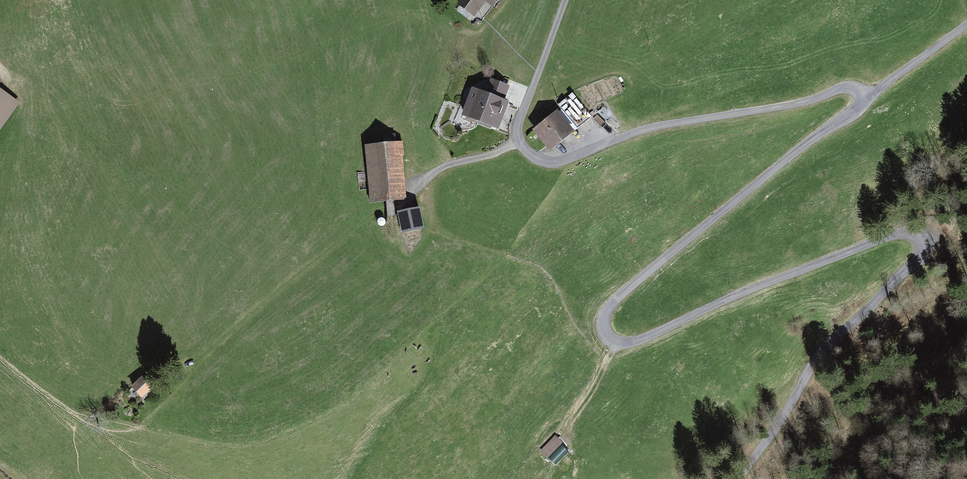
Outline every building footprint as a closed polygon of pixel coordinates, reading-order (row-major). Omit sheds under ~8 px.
[(457,4),(478,18),(490,0),(460,0),(457,4)] [(483,96),(470,92),(461,117),(494,129),(509,87),(489,80),(483,96)] [(572,133),(557,114),(536,130),(551,150),(572,133)] [(399,143),(367,146),(372,198),(404,195),(399,143)] [(420,209),(398,213),(402,233),(424,229),(420,209)] [(146,375),(131,388),(141,399),(156,386),(146,375)] [(555,429),(537,444),(553,463),(571,448),(555,429)]
